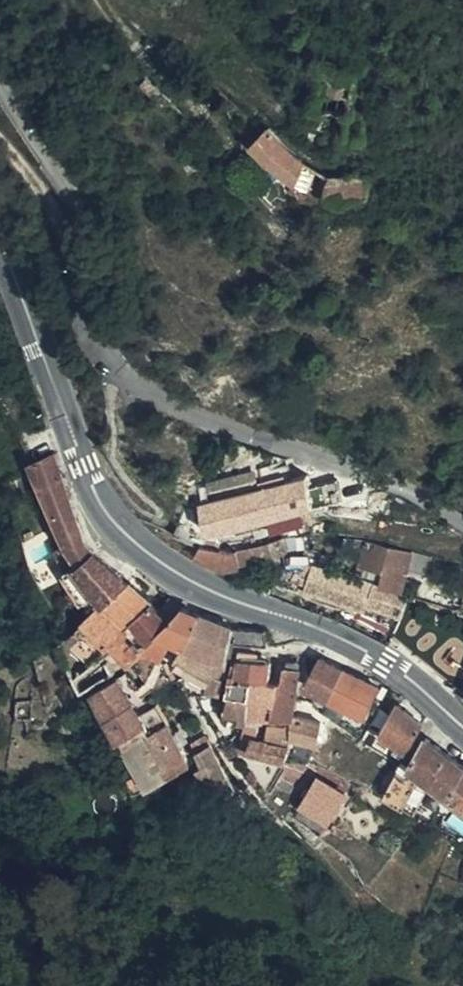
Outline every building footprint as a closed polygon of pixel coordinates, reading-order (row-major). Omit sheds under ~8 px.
[(404,35),(388,34),(387,48),(402,51),(404,35)] [(296,128),(271,101),(253,118),(275,141),(310,166),(320,146),(296,128)] [(363,204),(369,176),(332,169),(326,196),(363,204)] [(55,444),(26,453),(74,556),(96,539),(55,444)] [(262,464),(268,493),(314,482),(314,481),(341,476),(338,459),(309,464),(306,454),(291,457),(290,454),(262,460),(262,464)] [(254,465),(262,464),(262,460),(259,461),(254,462),(232,467),(233,470),(254,465)] [(233,470),(240,498),(268,493),(262,464),(254,465),(233,470)] [(203,470),(204,475),(233,470),(232,467),(209,472),(203,470)] [(209,505),(240,498),(233,470),(204,475),(209,505)] [(268,493),(240,498),(247,524),(252,522),(267,517),(273,516),(268,493)] [(285,512),(273,516),(267,517),(271,532),(289,528),(285,512)] [(267,517),(252,522),(255,535),(271,532),(267,517)] [(240,539),(237,526),(231,528),(221,523),(198,522),(195,529),(224,543),(240,539)] [(252,522),(247,524),(237,526),(240,539),(255,535),(252,522)] [(123,576),(96,539),(74,556),(72,558),(87,578),(90,581),(101,594),(102,595),(123,576)] [(389,571),(386,587),(402,591),(408,565),(431,570),(432,560),(366,545),(362,565),(389,571)] [(87,578),(72,558),(52,572),(70,596),(74,593),(72,589),(87,578)] [(367,605),(399,616),(405,595),(311,566),(308,575),(369,597),(367,605)] [(143,594),(123,576),(102,595),(101,594),(79,615),(83,618),(102,634),(143,594)] [(74,593),(90,581),(87,578),(72,589),(74,593)] [(163,614),(143,594),(102,634),(105,636),(121,655),(143,638),(153,649),(168,629),(172,624),(163,614)] [(192,608),(186,625),(223,639),(223,636),(260,639),(257,624),(251,622),(225,621),(192,608)] [(89,652),(105,636),(102,634),(83,618),(66,629),(89,652)] [(221,651),(181,637),(171,651),(200,666),(218,671),(221,651)] [(232,655),(244,657),(245,649),(233,647),(232,655)] [(323,690),(335,663),(313,652),(302,680),(323,690)] [(245,673),(259,675),(261,659),(244,657),(232,655),(230,670),(245,673)] [(274,677),(289,680),(291,663),(277,661),(274,677)] [(368,679),(335,663),(323,690),(355,705),(368,679)] [(119,664),(85,684),(105,718),(131,702),(135,709),(142,704),(119,664)] [(227,686),(243,690),(245,673),(230,670),(227,686)] [(286,710),(288,694),(266,691),(267,676),(259,675),(245,673),(243,690),(241,706),(286,710)] [(266,691),(288,694),(289,680),(274,677),(267,676),(266,691)] [(223,706),(241,706),(243,690),(227,686),(223,706)] [(383,728),(407,747),(423,718),(417,714),(398,699),(383,728)] [(150,700),(142,704),(135,709),(144,725),(159,714),(150,700)] [(131,702),(105,718),(128,757),(155,742),(144,725),(135,709),(131,702)] [(284,719),(282,729),(307,733),(310,713),(286,710),(284,719)] [(171,733),(159,714),(144,725),(155,742),(171,733)] [(252,718),(242,716),(238,728),(250,731),(252,718)] [(261,733),(280,736),(282,729),(284,719),(265,717),(261,733)] [(278,753),(279,746),(280,736),(261,733),(250,731),(238,728),(233,744),(240,749),(243,744),(271,751),(278,753)] [(155,742),(128,757),(142,781),(158,770),(182,752),(171,733),(155,742)] [(427,734),(410,761),(433,776),(442,757),(448,749),(427,734)] [(226,801),(240,791),(230,775),(227,778),(203,740),(190,747),(196,759),(192,762),(199,773),(196,776),(210,796),(218,789),(226,801)] [(433,776),(454,790),(462,775),(462,760),(448,749),(442,757),(433,776)] [(410,761),(402,757),(401,760),(397,768),(415,779),(427,786),(433,776),(410,761)] [(401,802),(415,779),(397,768),(384,793),(401,802)] [(321,821),(344,787),(321,769),(296,802),(321,821)] [(454,790),(462,796),(462,775),(454,790)]
